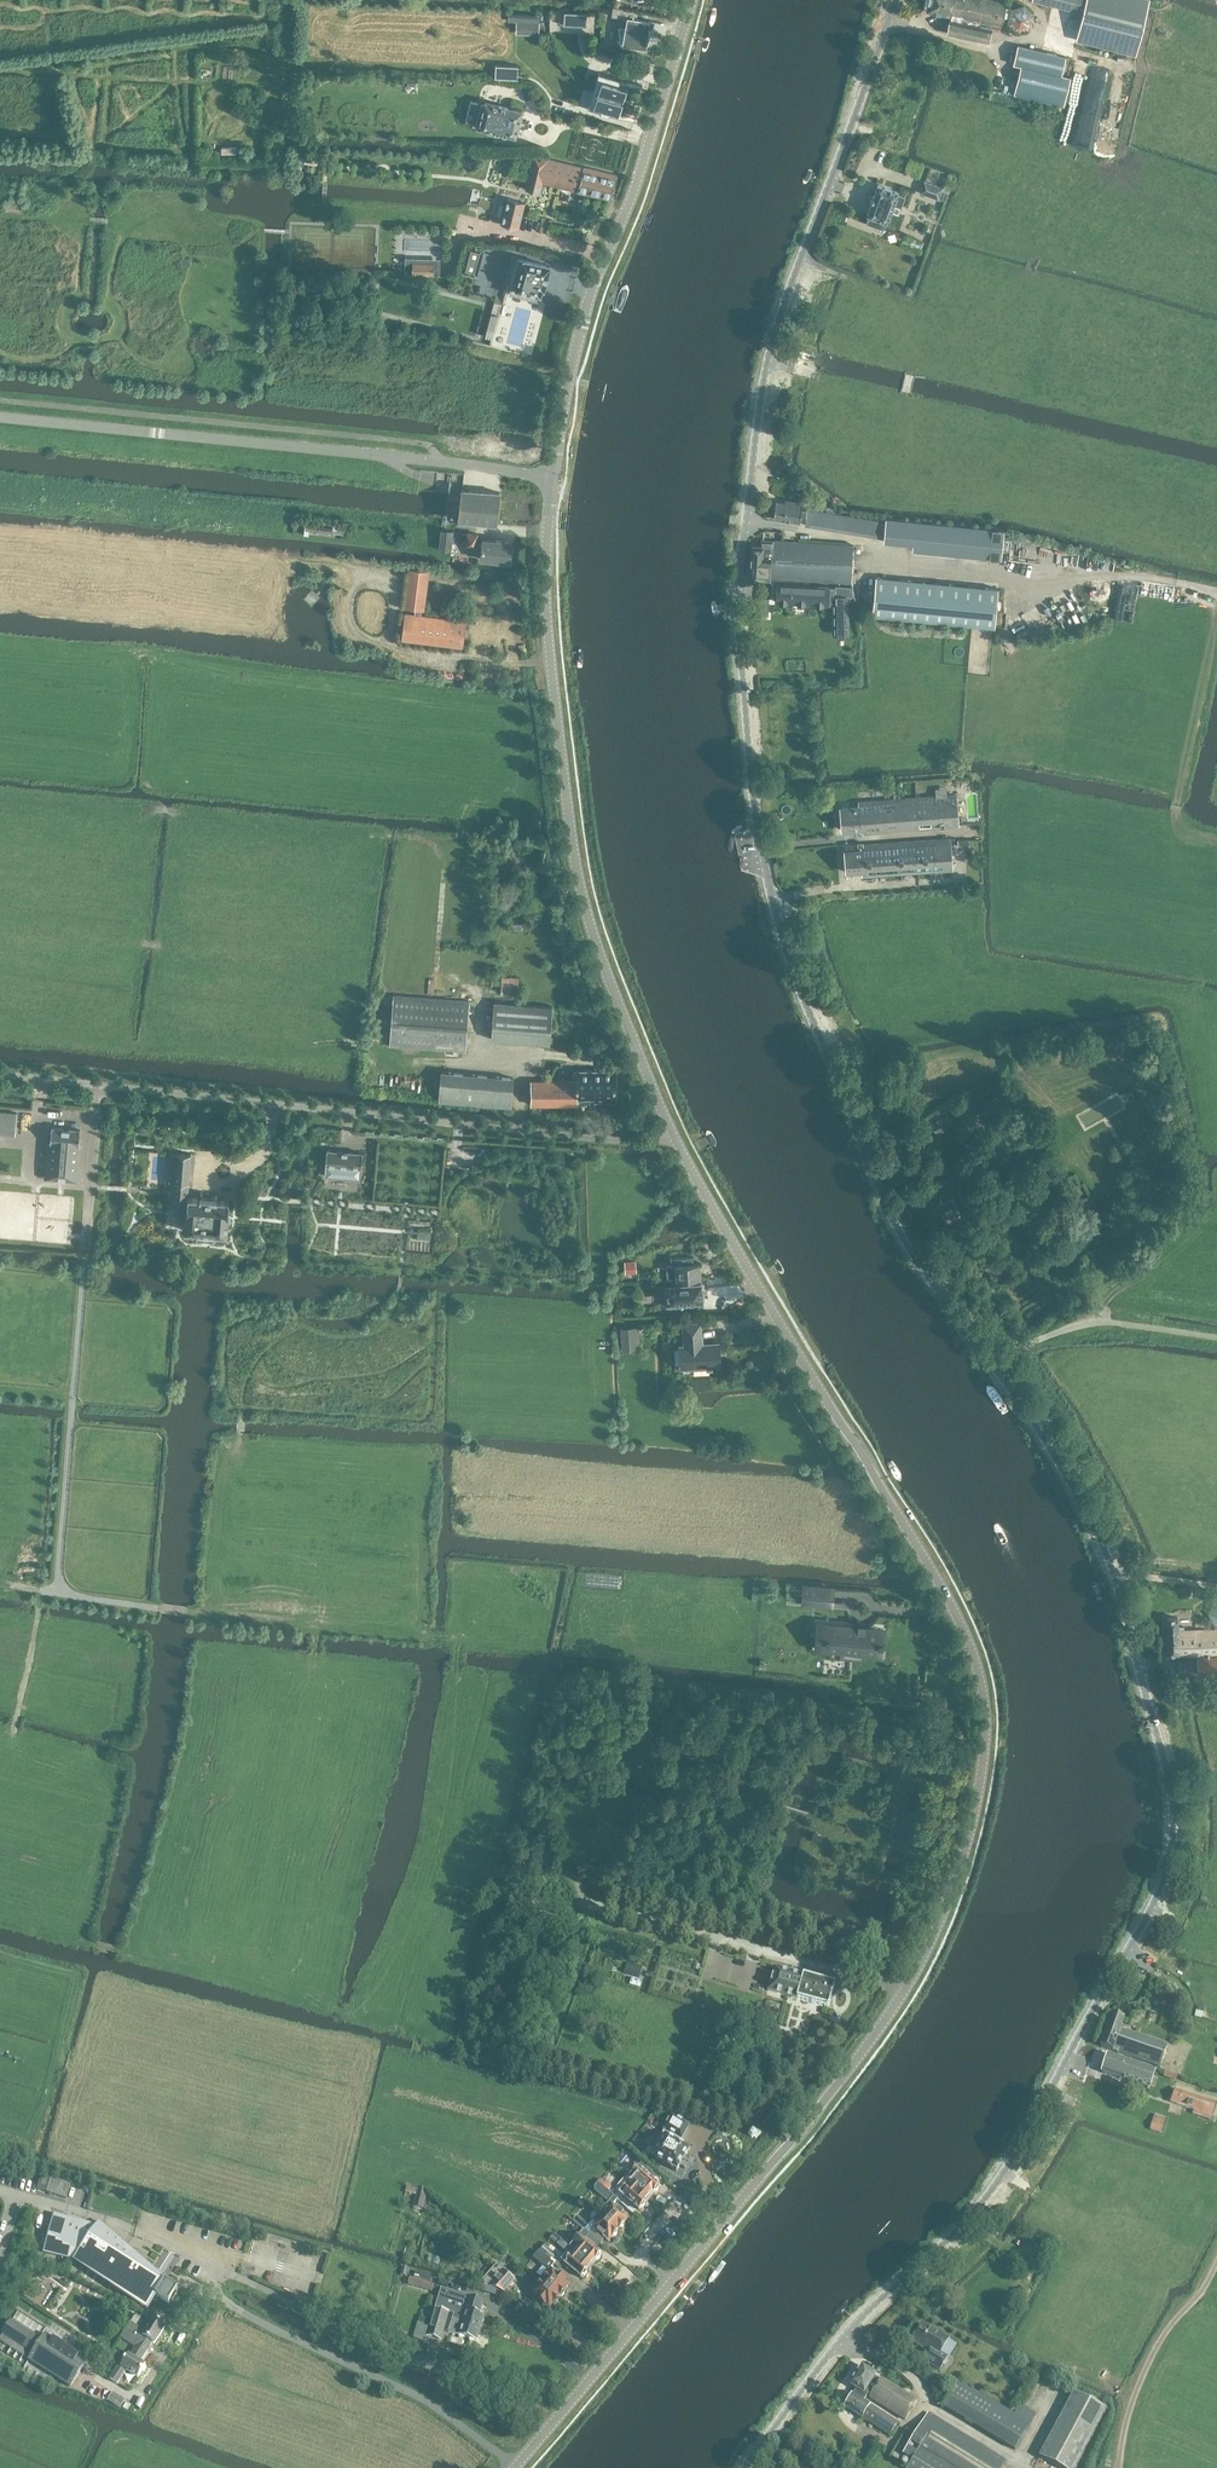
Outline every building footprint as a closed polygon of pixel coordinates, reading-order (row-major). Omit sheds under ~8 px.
[(927,10),(951,15),(981,21),(1000,25),(1005,1),(999,0),(929,0),(927,10)] [(1085,9),(1078,38),(1136,52),(1147,5),(1148,2),(1148,0),(1048,0),(1085,9)] [(1034,13),(1023,3),(1012,6),(1007,20),(1018,30),(1030,27),(1034,13)] [(621,17),(622,8),(614,6),(612,16),(621,17)] [(565,11),(564,25),(587,27),(588,12),(565,11)] [(517,31),(539,32),(545,32),(545,25),(539,24),(539,23),(532,23),(532,14),(525,14),(524,23),(517,22),(517,31)] [(950,19),(947,33),(989,41),(991,28),(980,25),(981,21),(951,15),(950,19)] [(649,29),(651,29),(653,21),(650,21),(648,21),(628,18),(624,44),(646,47),(647,39),(649,39),(649,36),(648,36),(649,29)] [(1018,45),(1014,64),(1021,66),(1015,94),(1064,106),(1071,77),(1061,75),(1066,56),(1018,45)] [(503,64),(496,64),(496,68),(495,78),(518,80),(519,65),(503,64)] [(585,80),(594,83),(599,70),(590,67),(585,80)] [(595,85),(594,88),(610,93),(609,95),(623,100),(627,86),(619,83),(621,79),(599,72),(595,85)] [(406,79),(406,87),(418,87),(418,79),(406,79)] [(593,91),(587,109),(609,116),(611,111),(619,114),(623,100),(609,95),(610,93),(594,88),(593,91)] [(471,101),(465,121),(479,125),(479,128),(492,131),(516,137),(522,111),(508,107),(502,106),(499,105),(485,101),(484,104),(471,101)] [(543,182),(611,199),(618,175),(617,175),(584,167),(584,168),(534,155),(526,189),(540,193),(543,182)] [(924,181),(920,192),(938,199),(939,197),(946,200),(949,193),(941,190),(942,187),(924,181)] [(869,215),(867,222),(883,228),(886,221),(888,222),(892,211),(899,213),(905,196),(898,193),(899,192),(878,184),(867,214),(869,215)] [(519,228),(525,202),(507,198),(501,224),(519,228)] [(477,276),(484,248),(469,244),(461,271),(477,276)] [(519,257),(510,293),(539,301),(542,289),(544,290),(551,266),(519,257)] [(413,262),(412,275),(434,275),(434,263),(413,262)] [(495,337),(502,299),(494,298),(487,335),(495,337)] [(815,359),(801,357),(796,373),(811,377),(814,366),(815,359)] [(462,488),(462,489),(462,490),(459,519),(459,521),(461,521),(494,524),(494,525),(496,525),(496,523),(499,494),(500,494),(500,492),(498,492),(464,488),(462,488)] [(777,502),(775,519),(801,522),(805,522),(808,510),(803,510),(803,503),(794,502),(794,504),(777,502)] [(805,522),(805,523),(884,535),(885,522),(808,509),(808,510),(805,522)] [(884,538),(884,541),(913,544),(913,545),(912,550),(1001,559),(1004,530),(886,518),(885,522),(884,535),(884,538)] [(333,528),(306,525),(304,535),(309,536),(310,530),(332,533),(347,535),(348,527),(333,525),(333,528)] [(451,551),(453,531),(442,530),(439,549),(451,551)] [(468,533),(466,545),(476,546),(477,534),(468,533)] [(482,547),(481,559),(510,562),(512,542),(483,539),(482,547)] [(852,583),(854,545),(764,542),(764,546),(753,545),(751,577),(770,578),(789,580),(852,583)] [(406,614),(403,638),(404,638),(461,645),(462,645),(462,643),(465,624),(465,622),(421,616),(420,616),(421,609),(422,609),(423,610),(428,572),(410,569),(406,607),(416,609),(415,615),(406,614)] [(876,576),(872,616),(933,622),(936,582),(876,576)] [(998,588),(936,582),(933,622),(995,628),(998,588)] [(776,584),(775,601),(831,604),(831,598),(834,598),(835,587),(812,586),(799,585),(776,584)] [(1115,617),(1133,620),(1139,588),(1121,585),(1115,617)] [(835,602),(832,602),(833,634),(849,634),(848,629),(847,596),(852,596),(850,587),(835,586),(835,602)] [(957,795),(918,798),(921,828),(959,825),(957,795)] [(897,830),(921,828),(918,798),(898,799),(895,799),(897,830)] [(862,833),(897,830),(895,799),(894,799),(860,802),(860,807),(841,808),(842,830),(856,829),(857,835),(862,835),(862,833)] [(953,869),(951,839),(863,845),(863,843),(857,843),(858,850),(845,851),(846,872),(861,871),(862,876),(953,869)] [(502,976),(501,992),(518,994),(520,977),(502,976)] [(466,1051),(470,1001),(393,995),(390,1046),(466,1051)] [(550,1043),(552,1007),(495,1003),(492,1039),(550,1043)] [(531,1105),(540,1105),(576,1105),(577,1105),(577,1096),(596,1096),(596,1101),(615,1101),(615,1071),(601,1071),(601,1072),(594,1072),(594,1071),(576,1071),(576,1081),(531,1081),(531,1105)] [(514,1078),(441,1072),(439,1100),(511,1107),(514,1078)] [(970,1097),(962,1102),(971,1117),(979,1112),(970,1097)] [(946,1110),(930,1119),(938,1132),(953,1123),(946,1110)] [(17,1113),(16,1113),(16,1115),(0,1114),(0,1131),(16,1133),(17,1113)] [(51,1142),(48,1178),(76,1180),(79,1145),(81,1130),(52,1127),(51,1142)] [(327,1150),(326,1164),(327,1164),(326,1175),(360,1178),(361,1167),(362,1167),(363,1153),(327,1150)] [(172,1153),(169,1181),(175,1182),(174,1197),(176,1197),(175,1210),(187,1211),(186,1230),(186,1231),(187,1231),(187,1230),(198,1231),(198,1232),(215,1234),(215,1233),(225,1234),(227,1234),(230,1201),(217,1200),(218,1199),(201,1197),(201,1198),(188,1197),(188,1198),(187,1198),(191,1154),(177,1153),(172,1152),(172,1153)] [(418,1228),(417,1238),(431,1239),(432,1229),(418,1228)] [(674,1263),(667,1264),(668,1280),(701,1278),(700,1262),(695,1262),(694,1256),(695,1256),(694,1255),(673,1256),(674,1263)] [(637,1259),(626,1259),(626,1272),(638,1272),(637,1259)] [(701,1283),(667,1285),(669,1307),(693,1305),(693,1300),(704,1299),(704,1291),(701,1291),(701,1283)] [(705,1366),(708,1366),(711,1366),(711,1365),(719,1364),(718,1353),(719,1353),(719,1346),(718,1346),(718,1342),(703,1343),(702,1335),(700,1335),(700,1323),(700,1321),(683,1322),(685,1344),(680,1344),(681,1366),(695,1365),(695,1364),(705,1364),(705,1366)] [(619,1355),(623,1355),(623,1350),(637,1349),(636,1327),(616,1328),(619,1355)] [(804,1586),(802,1606),(833,1609),(835,1588),(804,1586)] [(1199,1656),(1216,1656),(1216,1629),(1184,1630),(1184,1627),(1177,1627),(1177,1618),(1167,1618),(1168,1654),(1199,1653),(1199,1656)] [(826,1633),(825,1638),(827,1638),(827,1646),(842,1647),(843,1642),(864,1644),(863,1660),(864,1660),(865,1652),(865,1649),(880,1651),(880,1643),(882,1643),(883,1638),(881,1638),(881,1631),(866,1629),(867,1627),(867,1623),(866,1623),(866,1629),(859,1629),(859,1622),(858,1622),(858,1626),(858,1628),(828,1626),(828,1634),(826,1633)] [(1199,1656),(1197,1656),(1198,1673),(1216,1672),(1216,1656),(1199,1656)] [(594,1689),(576,1688),(574,1702),(592,1704),(594,1689)] [(640,1976),(642,1968),(627,1964),(625,1972),(640,1976)] [(774,1968),(768,1991),(828,2008),(834,1985),(774,1968)] [(1121,2029),(1125,2019),(1112,2015),(1101,2047),(1161,2067),(1168,2045),(1121,2029)] [(1108,2055),(1102,2073),(1149,2089),(1155,2070),(1108,2055)] [(1170,2101),(1213,2116),(1216,2103),(1175,2088),(1170,2101)] [(1161,2133),(1166,2118),(1154,2114),(1149,2128),(1161,2133)] [(656,2132),(649,2145),(645,2152),(654,2157),(653,2158),(676,2171),(680,2166),(685,2169),(691,2159),(685,2156),(689,2150),(678,2144),(680,2140),(681,2140),(688,2127),(672,2117),(664,2130),(665,2131),(662,2136),(656,2132)] [(749,2135),(752,2138),(754,2138),(758,2133),(752,2129),(748,2133),(749,2135)] [(640,2169),(630,2181),(649,2198),(651,2196),(653,2194),(654,2193),(656,2192),(658,2190),(658,2187),(659,2186),(640,2169)] [(38,2193),(69,2198),(72,2181),(40,2176),(38,2193)] [(630,2181),(619,2193),(639,2210),(640,2209),(642,2209),(645,2206),(644,2203),(645,2202),(646,2202),(649,2198),(630,2181)] [(595,2187),(588,2196),(599,2206),(605,2199),(609,2202),(599,2214),(618,2231),(620,2229),(623,2228),(624,2225),(625,2223),(623,2221),(627,2217),(623,2214),(618,2209),(617,2209),(612,2205),(617,2199),(611,2194),(598,2183),(595,2187)] [(418,2189),(418,2190),(413,2207),(422,2210),(427,2192),(418,2189)] [(574,2219),(573,2221),(583,2230),(600,2245),(605,2239),(607,2241),(610,2237),(612,2239),(613,2237),(617,2236),(617,2232),(618,2231),(599,2214),(598,2214),(597,2213),(595,2213),(594,2214),(592,2215),(591,2217),(591,2218),(591,2220),(592,2222),(588,2227),(579,2220),(578,2221),(576,2219),(574,2219)] [(178,2290),(165,2282),(164,2282),(159,2279),(163,2275),(158,2271),(154,2276),(147,2272),(150,2269),(100,2225),(99,2226),(55,2215),(53,2223),(45,2252),(76,2261),(76,2260),(86,2266),(84,2268),(149,2309),(156,2297),(168,2304),(171,2300),(172,2302),(177,2295),(175,2294),(178,2290)] [(583,2230),(569,2247),(591,2266),(595,2262),(594,2262),(596,2261),(598,2260),(600,2258),(600,2255),(601,2254),(596,2249),(600,2245),(583,2230)] [(554,2234),(549,2239),(557,2245),(567,2254),(561,2261),(581,2278),(582,2277),(584,2277),(587,2274),(586,2271),(588,2270),(591,2266),(569,2247),(554,2234)] [(1034,2243),(1031,2249),(1037,2251),(1040,2245),(1034,2243)] [(555,2254),(545,2245),(539,2251),(550,2261),(555,2254)] [(548,2271),(539,2281),(559,2297),(560,2296),(562,2296),(564,2294),(564,2291),(565,2290),(569,2286),(565,2283),(565,2282),(558,2276),(549,2269),(554,2264),(550,2261),(539,2251),(533,2258),(548,2271)] [(497,2265),(480,2285),(505,2292),(514,2281),(497,2265)] [(409,2278),(408,2284),(432,2291),(434,2285),(429,2283),(431,2277),(417,2273),(415,2279),(410,2277),(409,2278)] [(558,2298),(559,2297),(539,2281),(529,2292),(533,2295),(538,2300),(545,2306),(549,2309),(552,2305),(554,2304),(556,2303),(558,2301),(558,2298)] [(479,2315),(483,2302),(441,2289),(436,2308),(449,2312),(454,2314),(452,2320),(481,2329),(485,2317),(479,2315)] [(441,2340),(449,2312),(436,2308),(435,2308),(430,2326),(427,2336),(441,2340)] [(138,2378),(146,2366),(140,2362),(148,2350),(147,2349),(149,2345),(151,2345),(152,2343),(154,2344),(165,2327),(153,2319),(145,2332),(130,2322),(121,2337),(136,2347),(130,2356),(128,2355),(123,2363),(121,2362),(110,2379),(117,2384),(126,2370),(138,2378)] [(481,2329),(452,2320),(449,2333),(455,2335),(477,2342),(481,2329)] [(29,2360),(56,2377),(70,2386),(87,2361),(45,2335),(41,2341),(11,2321),(3,2334),(33,2353),(29,2360)] [(427,2336),(430,2326),(418,2322),(414,2338),(425,2343),(427,2336)] [(953,2345),(946,2341),(946,2340),(919,2326),(910,2343),(929,2353),(924,2361),(940,2370),(953,2345)] [(853,2394),(845,2407),(890,2436),(898,2423),(863,2401),(868,2394),(870,2396),(869,2398),(905,2420),(917,2401),(881,2378),(880,2381),(874,2377),(876,2375),(862,2366),(850,2385),(858,2391),(855,2396),(853,2394)] [(1035,2416),(1015,2404),(1011,2411),(1007,2408),(999,2405),(957,2381),(942,2406),(1015,2450),(1035,2416)] [(125,2399),(112,2391),(107,2400),(120,2408),(125,2399)] [(1105,2411),(1073,2393),(1039,2457),(1059,2467),(1074,2467),(1105,2411)] [(906,2467),(1002,2467),(1006,2462),(937,2419),(931,2417),(915,2441),(920,2447),(906,2467)] [(902,2464),(921,2432),(909,2425),(890,2457),(902,2464)]
